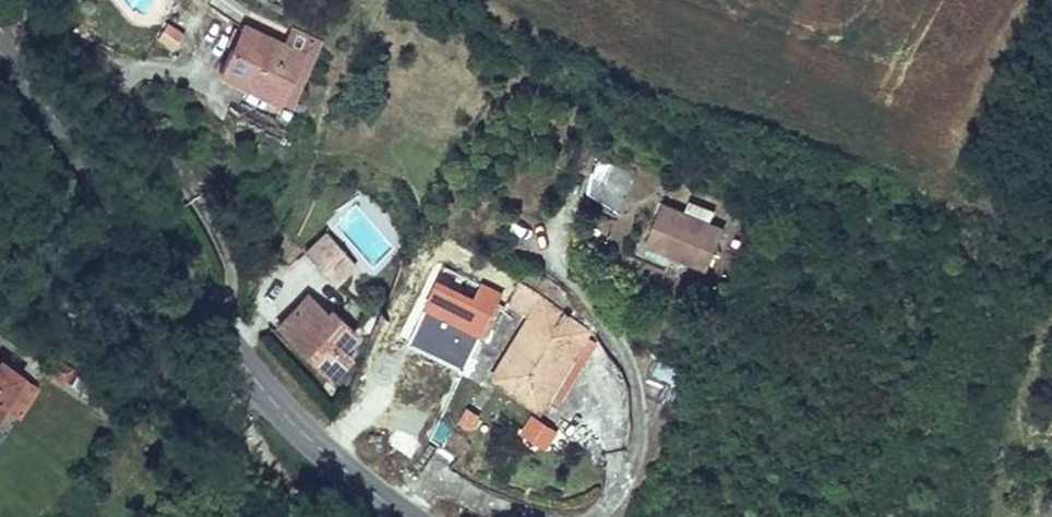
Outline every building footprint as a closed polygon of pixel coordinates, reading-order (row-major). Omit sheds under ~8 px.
[(278,100),(278,98),(301,53),(284,45),(244,25),(247,18),(233,8),(227,17),(243,28),(221,72),(278,100)] [(163,21),(154,40),(174,50),(183,31),(163,21)] [(292,29),(284,45),(301,53),(278,98),(289,104),(319,42),(292,29)] [(621,209),(635,170),(597,157),(584,196),(621,209)] [(662,205),(646,242),(708,268),(723,231),(709,225),(714,212),(689,202),(684,214),(662,205)] [(304,252),(333,283),(354,264),(326,232),(304,252)] [(531,318),(494,377),(541,407),(555,385),(546,379),(580,325),(543,299),(517,283),(505,301),(531,318)] [(355,333),(331,310),(328,313),(309,295),(295,309),(294,308),(277,325),(329,376),(347,359),(344,355),(338,350),(351,337),(355,333)] [(580,325),(546,379),(555,385),(589,332),(580,325)] [(357,342),(351,337),(338,350),(344,355),(357,342)] [(46,352),(37,364),(61,382),(70,369),(46,352)] [(648,378),(647,395),(669,407),(689,373),(660,357),(648,378)] [(13,373),(0,363),(0,392),(13,373)] [(31,386),(13,373),(0,392),(0,398),(15,409),(31,386)] [(546,452),(559,431),(530,414),(518,435),(546,452)]
